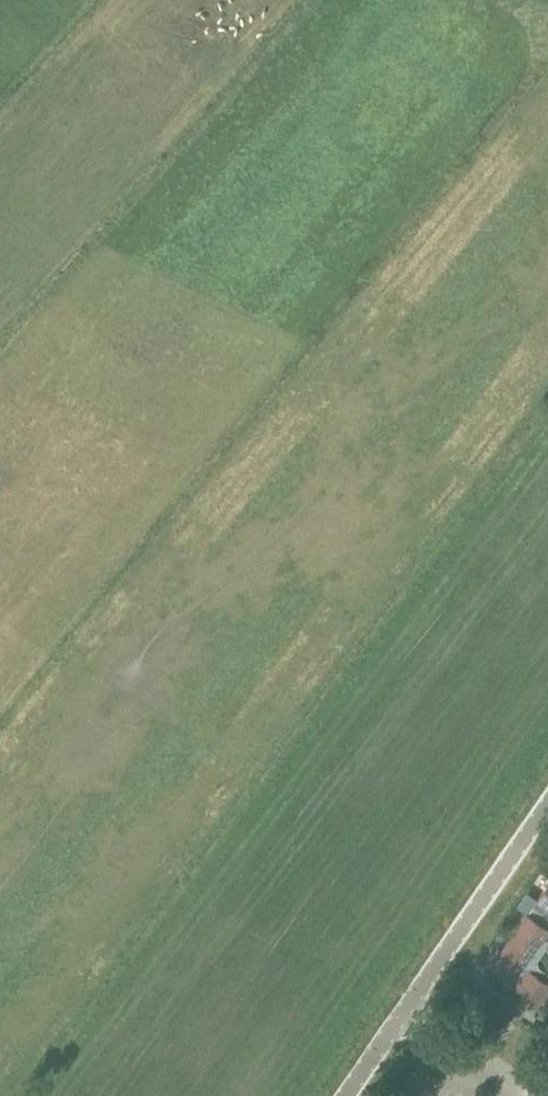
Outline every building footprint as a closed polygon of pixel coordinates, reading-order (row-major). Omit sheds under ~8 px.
[(537,899),(547,906),(547,883),(537,899)] [(527,912),(488,968),(510,983),(512,980),(518,984),(516,987),(523,992),(521,995),(529,1001),(531,998),(538,1003),(540,1000),(546,1004),(544,1006),(547,1010),(547,970),(539,963),(538,957),(547,945),(547,944),(547,927),(527,912)]
